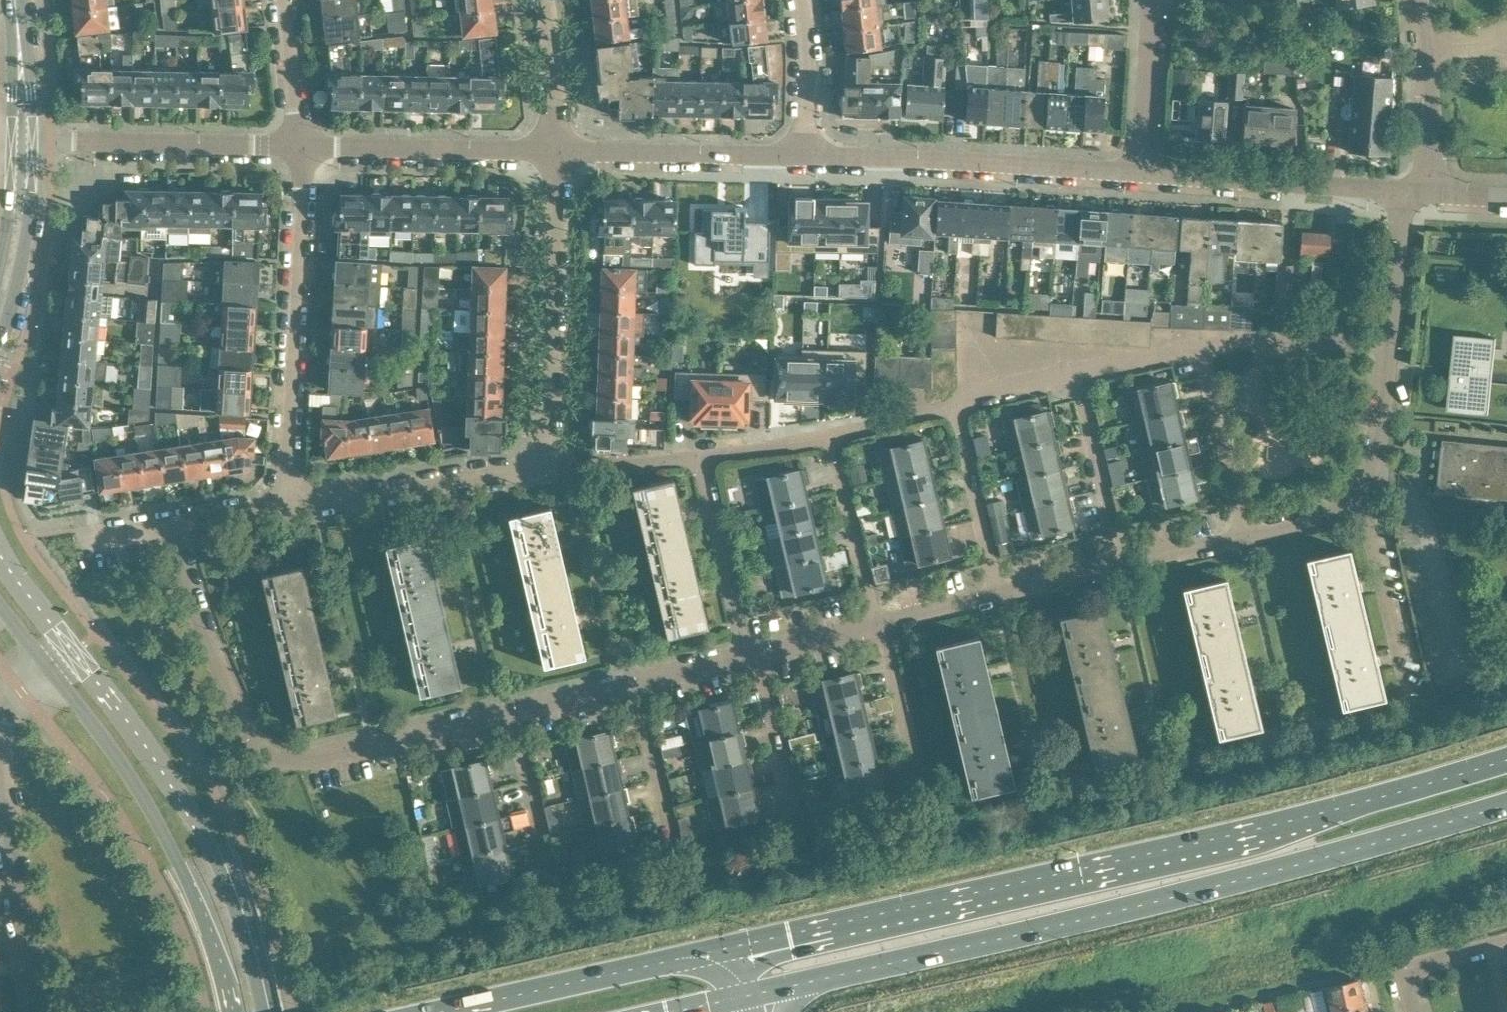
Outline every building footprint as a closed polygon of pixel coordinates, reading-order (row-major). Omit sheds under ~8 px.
[(114,0),(71,0),(73,2),(74,11),(114,7),(114,0)] [(156,6),(155,0),(150,1),(151,6),(148,7),(150,23),(158,22),(156,6)] [(174,0),(161,0),(162,14),(163,14),(163,16),(171,15),(171,14),(176,13),(174,0)] [(243,0),(210,0),(211,10),(244,6),(243,0)] [(356,0),(323,0),(323,6),(322,8),(322,14),(325,17),(325,18),(357,14),(356,0)] [(394,10),(406,9),(405,0),(393,0),(394,10)] [(421,16),(419,0),(410,0),(412,19),(421,18),(421,16)] [(448,15),(462,14),(493,10),(492,0),(446,0),(448,15)] [(625,0),(593,0),(593,7),(591,10),(592,16),(594,18),(594,20),(626,16),(625,0)] [(666,11),(676,10),(674,0),(665,0),(666,11)] [(761,0),(743,0),(727,2),(730,24),(763,21),(763,18),(765,13),(765,9),(762,6),(761,0)] [(875,0),(839,0),(839,6),(842,8),(842,9),(876,5),(875,0)] [(916,22),(917,0),(907,1),(906,23),(916,22)] [(1105,0),(1072,0),(1073,10),(1049,12),(1050,21),(1064,22),(1073,21),(1107,18),(1105,0)] [(693,4),(681,6),(683,18),(689,18),(693,12),(693,4)] [(878,26),(878,24),(876,5),(842,9),(842,11),(840,13),(841,19),(843,21),(844,30),(878,26)] [(244,15),(244,6),(211,10),(214,31),(246,27),(246,25),(247,23),(246,17),(244,15)] [(117,27),(114,7),(74,11),(75,20),(74,22),(74,29),(76,30),(76,32),(117,27)] [(394,10),(393,10),(395,31),(408,30),(408,25),(406,9),(394,10)] [(494,19),(493,10),(462,14),(464,35),(496,32),(495,29),(496,27),(496,21),(494,19)] [(678,26),(676,10),(666,11),(668,27),(669,27),(670,32),(677,31),(677,27),(678,26)] [(358,25),(357,14),(325,18),(325,20),(323,23),(324,28),(326,30),(327,39),(372,34),(371,24),(358,25)] [(173,29),(171,15),(163,16),(164,29),(173,29)] [(426,35),(425,18),(424,16),(421,16),(421,18),(412,19),(414,36),(426,35)] [(628,27),(626,16),(594,20),(595,21),(593,23),(594,30),(596,32),(597,41),(629,37),(643,35),(642,26),(628,27)] [(1110,30),(1128,29),(1127,17),(1109,18),(1110,30)] [(763,21),(730,24),(732,45),(765,42),(764,31),(766,29),(765,23),(763,21)] [(694,40),(691,26),(683,27),(684,37),(687,40),(694,40)] [(845,39),(843,42),(844,48),(847,50),(847,52),(880,48),(878,26),(844,30),(845,39)] [(155,33),(156,33),(156,28),(134,30),(134,39),(155,39),(155,33)] [(1069,44),(1070,32),(1051,31),(1051,43),(1069,44)] [(109,102),(110,69),(101,69),(99,45),(112,46),(112,41),(110,41),(111,32),(76,37),(81,69),(77,69),(77,73),(75,76),(75,81),(77,83),(77,87),(82,87),(82,102),(109,102)] [(250,72),(246,32),(220,35),(220,44),(221,44),(221,48),(232,47),(236,71),(220,71),(219,105),(221,105),(221,104),(249,105),(249,89),(253,90),(253,86),(255,83),(256,78),(254,76),(254,72),(250,72)] [(1088,45),(1088,33),(1070,32),(1069,44),(1088,45)] [(176,44),(176,34),(156,33),(155,33),(155,39),(155,45),(177,46),(177,44),(176,44)] [(1103,46),(1102,34),(1088,33),(1088,45),(1103,46)] [(199,45),(199,35),(199,34),(176,34),(176,44),(177,44),(199,45)] [(914,34),(905,34),(905,42),(914,42),(914,34)] [(1127,35),(1102,34),(1103,46),(1104,46),(1104,49),(1126,50),(1127,35)] [(220,44),(220,35),(216,35),(205,35),(205,44),(220,44)] [(406,41),(406,38),(402,35),(383,37),(383,45),(405,46),(406,41)] [(501,77),(496,36),(471,39),(471,49),(471,54),(471,55),(481,54),(482,61),(481,76),(471,76),(470,110),(471,110),(499,110),(499,95),(504,95),(504,91),(506,89),(506,83),(504,81),(504,77),(501,77)] [(663,37),(663,38),(664,47),(679,45),(679,44),(680,44),(680,38),(678,36),(663,37)] [(375,51),(373,38),(361,40),(362,53),(375,51)] [(655,52),(655,39),(655,38),(642,40),(644,52),(655,52)] [(444,48),(444,40),(444,39),(427,40),(427,48),(444,48)] [(459,40),(459,49),(471,49),(471,39),(459,40)] [(405,46),(405,58),(414,58),(414,41),(406,41),(405,46)] [(1002,123),(1008,41),(998,41),(997,64),(987,64),(983,122),(1002,123)] [(1024,89),(1026,67),(1016,66),(1018,50),(1012,50),(1012,41),(1008,41),(1002,123),(1021,124),(1024,89)] [(360,108),(361,74),(351,74),(349,54),(352,54),(351,42),(328,44),(331,74),(328,73),(328,77),(326,80),(326,85),(327,88),(327,92),(332,92),(331,106),(360,107),(359,108),(360,108)] [(627,67),(632,67),(629,42),(598,46),(599,54),(596,54),(596,59),(595,59),(594,59),(593,60),(593,61),(592,62),(591,63),(591,64),(591,65),(592,66),(592,67),(593,68),(594,69),(595,69),(596,69),(598,69),(599,80),(596,81),(598,98),(607,97),(622,95),(621,87),(629,86),(628,77),(627,67)] [(701,54),(702,45),(701,45),(680,44),(679,44),(679,45),(679,52),(701,54)] [(717,57),(718,46),(702,45),(701,54),(701,56),(717,57)] [(770,83),(766,45),(741,48),(741,55),(742,61),(752,60),(755,82),(743,81),(742,115),(744,115),(744,114),(772,115),(772,100),(776,100),(776,96),(778,94),(779,88),(776,86),(776,83),(770,83)] [(945,90),(945,85),(944,85),(945,57),(944,57),(945,46),(927,45),(926,55),(924,55),(922,83),(906,82),(904,116),(942,119),(943,113),(945,90)] [(899,77),(899,56),(902,56),(903,47),(900,47),(884,50),(870,53),(870,56),(847,56),(846,73),(841,73),(841,98),(839,98),(839,105),(840,105),(840,111),(843,111),(843,117),(860,117),(876,117),(876,115),(878,115),(879,117),(886,117),(888,115),(898,115),(899,77)] [(1081,62),(1097,62),(1097,49),(1082,48),(1081,62)] [(109,102),(109,103),(112,103),(114,105),(120,105),(121,103),(131,103),(132,70),(132,53),(122,53),(122,70),(110,69),(109,102)] [(909,56),(902,56),(899,56),(899,77),(907,77),(909,56)] [(1044,126),(1049,60),(1039,59),(1037,90),(1024,89),(1021,124),(1044,126)] [(1264,59),(1263,71),(1273,72),(1274,60),(1264,59)] [(1063,127),(1066,92),(1064,92),(1065,81),(1064,77),(1065,62),(1060,62),(1060,61),(1049,60),(1044,126),(1063,127)] [(1274,60),(1273,72),(1283,73),(1284,61),(1274,60)] [(956,63),(955,76),(966,77),(965,71),(966,71),(965,64),(956,63)] [(983,122),(987,64),(979,64),(979,63),(965,64),(966,71),(965,71),(966,77),(967,88),(967,89),(965,114),(965,120),(983,122)] [(653,94),(654,75),(640,74),(640,66),(632,67),(627,67),(628,77),(629,86),(621,87),(622,95),(607,97),(608,107),(619,107),(619,117),(634,117),(634,115),(638,115),(638,116),(639,117),(640,118),(641,119),(642,120),(644,120),(645,120),(647,120),(648,119),(649,118),(649,117),(650,116),(650,115),(652,115),(653,112),(658,112),(659,95),(653,94)] [(1082,129),(1087,67),(1076,66),(1074,93),(1066,92),(1063,127),(1082,129)] [(1101,130),(1104,96),(1105,80),(1096,79),(1097,68),(1087,67),(1082,129),(1101,130)] [(153,103),(154,70),(132,70),(131,103),(133,103),(133,102),(143,103),(145,105),(150,105),(153,103)] [(175,103),(176,70),(154,70),(153,103),(163,103),(166,105),(172,106),(175,103)] [(197,104),(198,71),(176,70),(175,103),(179,103),(181,105),(186,106),(188,104),(197,104)] [(219,105),(220,71),(198,71),(197,104),(197,105),(209,105),(210,107),(215,107),(218,105),(219,105)] [(1230,71),(1228,96),(1242,97),(1244,73),(1230,71)] [(382,109),(383,74),(361,74),(360,108),(362,108),(364,110),(370,110),(373,108),(382,109)] [(404,108),(405,75),(383,74),(382,109),(382,107),(392,108),(394,110),(399,110),(402,108),(404,108)] [(1354,74),(1352,104),(1345,104),(1341,107),(1341,115),(1344,119),(1350,119),(1348,151),(1386,154),(1392,77),(1354,74)] [(426,108),(427,75),(405,75),(404,108),(412,108),(416,110),(422,110),(425,108),(426,108)] [(448,110),(449,75),(427,75),(426,108),(427,108),(430,110),(436,110),(438,108),(448,109),(448,110)] [(470,110),(471,76),(449,75),(448,110),(458,110),(460,112),(466,112),(468,111),(470,110)] [(678,113),(679,80),(666,80),(666,75),(654,75),(653,94),(659,95),(658,112),(666,112),(668,115),(675,115),(677,113),(678,113)] [(700,114),(701,81),(679,80),(678,113),(688,113),(690,115),(696,116),(698,114),(700,114)] [(721,113),(722,81),(701,81),(700,114),(702,114),(704,116),(710,116),(713,113),(721,113)] [(742,115),(743,81),(722,81),(721,113),(721,115),(731,115),(733,117),(740,117),(742,115)] [(945,90),(943,113),(965,114),(967,89),(955,89),(955,91),(945,90)] [(1194,105),(1193,117),(1197,117),(1196,137),(1223,139),(1225,101),(1199,99),(1198,106),(1194,105)] [(1267,143),(1270,107),(1245,105),(1242,141),(1267,143)] [(1295,109),(1270,107),(1267,143),(1293,145),(1295,109)] [(167,223),(168,191),(164,190),(162,189),(157,189),(155,190),(148,190),(148,187),(123,186),(123,191),(126,191),(125,198),(125,204),(129,204),(129,205),(144,206),(143,227),(156,227),(156,223),(167,223)] [(167,223),(167,232),(188,232),(189,223),(190,191),(187,191),(185,190),(179,190),(177,191),(168,191),(167,223)] [(211,224),(212,191),(211,191),(211,192),(201,192),(200,191),(193,190),(192,191),(190,191),(189,223),(211,224)] [(233,225),(234,192),(232,192),(230,190),(223,190),(221,191),(212,191),(211,224),(233,225)] [(262,193),(234,192),(233,225),(232,256),(259,257),(260,226),(266,226),(266,222),(268,221),(268,215),(266,213),(266,209),(261,208),(262,193)] [(370,227),(371,194),(361,194),(361,195),(358,194),(357,193),(348,192),(341,199),(339,200),(338,202),(338,209),(336,209),(336,213),(334,215),(334,221),(335,223),(335,228),(339,228),(338,257),(369,258),(369,248),(370,227)] [(370,227),(369,234),(391,235),(391,227),(392,195),(382,195),(380,192),(374,192),(371,194),(370,227)] [(413,228),(414,196),(410,196),(408,194),(404,194),(402,196),(392,195),(391,227),(413,228)] [(435,228),(436,196),(426,196),(424,194),(418,194),(416,196),(414,196),(413,228),(435,228)] [(930,244),(933,199),(920,198),(918,195),(912,194),(909,197),(905,197),(903,216),(891,215),(890,224),(886,224),(885,240),(918,243),(930,244)] [(457,228),(458,195),(457,197),(447,196),(446,195),(440,195),(438,197),(436,196),(435,228),(457,228)] [(480,229),(480,197),(480,196),(477,196),(476,195),(469,195),(468,196),(458,195),(457,228),(480,229)] [(958,233),(960,201),(949,200),(948,197),(941,196),(940,199),(937,199),(935,231),(949,232),(948,251),(958,252),(958,240),(958,233)] [(125,204),(125,198),(103,197),(102,212),(97,217),(105,222),(103,236),(111,237),(122,237),(121,237),(122,226),(143,227),(144,206),(129,205),(129,204),(125,204)] [(508,198),(480,197),(480,229),(489,229),(489,247),(505,247),(505,231),(512,231),(512,228),(514,226),(515,220),(513,218),(513,213),(507,213),(508,198)] [(776,226),(775,251),(814,252),(815,201),(813,201),(813,197),(795,197),(795,201),(789,201),(788,226),(776,226)] [(815,201),(814,252),(839,252),(840,198),(823,197),(823,201),(815,201)] [(653,233),(654,201),(654,200),(644,200),(643,198),(636,198),(634,199),(632,199),(632,200),(631,232),(632,232),(641,233),(641,244),(653,244),(653,233)] [(840,198),(839,252),(877,253),(880,227),(866,226),(866,202),(857,202),(857,198),(840,198)] [(980,253),(984,202),(971,201),(971,198),(964,198),(962,201),(960,201),(958,233),(973,234),(972,253),(980,253)] [(631,232),(632,200),(604,200),(603,215),(599,214),(599,219),(597,220),(597,226),(599,228),(599,233),(605,233),(604,264),(630,265),(630,256),(631,256),(632,232),(631,232)] [(674,233),(675,201),(673,201),(672,200),(664,200),(663,201),(654,201),(653,233),(674,233)] [(1007,236),(1009,204),(1004,203),(1003,201),(997,200),(995,203),(984,202),(980,253),(989,254),(990,242),(991,242),(991,235),(1007,236)] [(1031,257),(1034,206),(1021,205),(1021,202),(1015,201),(1014,204),(1009,204),(1007,236),(1023,237),(1023,244),(1022,257),(1021,267),(1030,268),(1031,257)] [(1054,245),(1057,207),(1054,207),(1053,204),(1047,204),(1045,206),(1034,206),(1031,257),(1039,258),(1039,255),(1054,256),(1055,245),(1054,245)] [(1057,207),(1054,245),(1056,245),(1054,256),(1076,257),(1076,254),(1077,247),(1080,209),(1069,208),(1068,205),(1061,205),(1060,207),(1057,207)] [(695,232),(694,264),(715,265),(715,260),(769,262),(769,222),(744,222),(744,212),(745,207),(735,207),(735,210),(718,209),(703,209),(702,232),(695,232)] [(1077,247),(1076,254),(1099,256),(1100,243),(1103,243),(1105,210),(1103,210),(1101,210),(1100,207),(1093,207),(1091,209),(1080,209),(1077,247)] [(1105,210),(1103,243),(1105,243),(1104,260),(1128,262),(1130,245),(1129,245),(1131,212),(1120,211),(1119,209),(1112,208),(1110,211),(1107,211),(1105,210)] [(1130,245),(1128,262),(1151,263),(1154,214),(1143,213),(1142,210),(1135,210),(1134,212),(1131,212),(1129,245),(1130,245)] [(1161,248),(1175,249),(1178,215),(1174,215),(1174,213),(1167,212),(1165,214),(1154,214),(1151,263),(1150,270),(1159,270),(1161,248)] [(105,222),(97,217),(82,216),(82,237),(88,238),(87,241),(89,241),(87,257),(104,259),(104,258),(109,259),(109,258),(118,259),(120,259),(122,237),(111,237),(103,236),(105,222)] [(1205,279),(1209,217),(1181,216),(1179,248),(1191,249),(1188,304),(1171,303),(1170,311),(1173,311),(1172,327),(1203,329),(1205,305),(1205,304),(1204,304),(1205,279)] [(1235,251),(1237,219),(1209,217),(1205,279),(1222,280),(1223,250),(1234,251),(1235,251)] [(1256,272),(1260,221),(1237,219),(1235,251),(1234,251),(1234,259),(1248,260),(1248,271),(1256,272)] [(1282,222),(1260,221),(1256,272),(1255,282),(1265,283),(1266,275),(1264,274),(1265,265),(1261,265),(1261,260),(1280,261),(1282,222)] [(1329,254),(1330,234),(1302,232),(1300,252),(1329,254)] [(101,288),(104,259),(87,257),(89,241),(87,241),(88,238),(82,237),(75,237),(75,234),(69,234),(68,260),(72,260),(71,267),(69,269),(68,275),(70,277),(69,285),(101,288)] [(210,255),(211,244),(189,245),(189,246),(188,246),(188,256),(210,255)] [(220,245),(211,244),(210,255),(224,256),(224,248),(220,245)] [(188,256),(188,246),(166,246),(166,256),(188,256)] [(504,262),(505,247),(489,247),(486,247),(485,262),(504,262)] [(385,249),(369,248),(369,258),(385,259),(385,249)] [(920,248),(918,272),(933,273),(934,249),(920,248)] [(390,258),(390,259),(412,261),(413,261),(413,260),(412,260),(413,251),(390,250),(390,258)] [(434,260),(435,251),(413,251),(412,260),(413,260),(434,260)] [(457,260),(457,252),(435,251),(434,260),(457,260)] [(479,252),(457,252),(457,260),(479,261),(479,252)] [(149,255),(137,254),(131,253),(131,254),(123,253),(122,260),(122,261),(131,262),(128,281),(146,283),(149,255)] [(652,266),(652,256),(631,256),(630,256),(630,265),(652,266)] [(673,266),(673,257),(652,256),(652,266),(673,266)] [(122,261),(122,260),(120,259),(118,259),(118,260),(116,280),(128,281),(131,262),(122,261)] [(257,272),(258,262),(225,260),(224,281),(224,282),(256,284),(257,282),(259,280),(259,274),(257,272)] [(183,280),(183,279),(184,261),(164,261),(163,279),(183,280)] [(369,284),(370,263),(338,261),(337,270),(335,273),(334,278),(336,281),(336,282),(369,284)] [(1312,261),(1310,285),(1320,285),(1321,268),(1322,261),(1312,261)] [(1279,263),(1277,292),(1292,293),(1293,264),(1279,263)] [(408,286),(417,287),(419,265),(409,265),(408,286)] [(439,288),(440,265),(424,265),(423,287),(439,288)] [(505,270),(505,267),(474,266),(473,287),(473,288),(504,290),(504,280),(507,278),(507,272),(505,270)] [(601,274),(601,279),(603,281),(602,290),(634,291),(646,292),(646,270),(635,269),(603,268),(603,269),(603,272),(601,274)] [(187,301),(188,280),(188,279),(183,279),(183,280),(163,279),(162,300),(187,301)] [(256,286),(256,284),(224,282),(224,281),(215,281),(214,302),(214,303),(255,305),(255,296),(257,293),(258,288),(256,286)] [(381,285),(369,284),(336,282),(336,284),(334,286),(334,292),(336,295),(335,304),(368,306),(380,306),(381,285)] [(656,282),(655,291),(669,291),(670,291),(670,283),(669,283),(656,282)] [(839,283),(839,296),(861,296),(862,284),(839,283)] [(111,316),(113,295),(101,294),(101,288),(69,285),(68,293),(66,296),(65,301),(67,304),(66,314),(99,317),(99,315),(111,316)] [(814,285),(814,295),(827,296),(827,286),(814,285)] [(416,308),(417,287),(408,286),(404,286),(403,307),(416,308)] [(504,298),(504,290),(473,288),(473,287),(456,286),(456,296),(472,296),(472,309),(472,310),(503,311),(503,309),(506,306),(506,301),(504,298)] [(438,307),(439,288),(423,287),(422,309),(432,309),(432,307),(438,307)] [(634,313),(634,311),(634,291),(602,290),(602,299),(600,302),(600,307),(602,310),(602,311),(634,313)] [(1096,316),(1098,292),(1085,291),(1083,314),(1096,316)] [(1027,293),(1026,306),(1026,307),(1050,308),(1050,302),(1051,294),(1027,293)] [(774,294),(773,307),(783,307),(784,294),(774,294)] [(669,296),(660,296),(660,313),(669,314),(669,296)] [(953,308),(954,302),(954,297),(931,296),(931,307),(953,308)] [(143,297),(143,298),(142,320),(137,319),(137,321),(155,323),(156,299),(143,297)] [(1306,297),(1306,318),(1318,319),(1319,297),(1306,297)] [(186,322),(187,301),(162,300),(161,321),(177,322),(177,321),(186,322)] [(804,301),(803,311),(817,311),(817,301),(804,301)] [(1124,301),(1124,313),(1147,315),(1148,303),(1124,301)] [(254,314),(255,305),(214,303),(214,302),(210,302),(209,311),(222,312),(222,325),(254,327),(254,325),(255,322),(256,316),(254,314)] [(1073,303),(1050,302),(1050,308),(1050,314),(1062,315),(1072,315),(1073,303)] [(367,327),(368,306),(335,304),(335,313),(332,315),(332,321),(334,323),(334,325),(367,327)] [(1229,329),(1231,305),(1205,304),(1205,305),(1203,329),(1229,330),(1229,329)] [(1253,305),(1231,305),(1229,329),(1252,330),(1253,305)] [(403,307),(402,329),(415,330),(416,308),(403,307)] [(956,322),(956,310),(953,310),(953,308),(931,307),(931,309),(931,322),(956,322)] [(503,312),(503,311),(472,310),(472,309),(462,308),(461,330),(458,330),(458,331),(503,333),(503,322),(505,321),(505,314),(503,312)] [(431,328),(432,309),(422,309),(421,330),(436,330),(436,328),(431,328)] [(1173,311),(1170,311),(1155,309),(1151,320),(1151,327),(1172,327),(1173,311)] [(643,334),(644,313),(644,311),(634,311),(634,313),(602,311),(602,313),(599,315),(599,320),(601,324),(601,333),(643,334)] [(1009,337),(1011,311),(997,311),(995,337),(1009,337)] [(1023,338),(1025,312),(1011,311),(1009,337),(1023,338)] [(1035,339),(1036,313),(1025,312),(1023,338),(1035,339)] [(668,329),(669,314),(660,313),(659,328),(668,329)] [(1048,340),(1050,314),(1036,313),(1035,339),(1048,340)] [(97,339),(99,317),(66,314),(65,323),(63,325),(63,331),(64,333),(64,335),(97,339)] [(1060,341),(1062,315),(1050,314),(1048,340),(1060,341)] [(1073,342),(1075,316),(1072,315),(1062,315),(1060,341),(1073,342)] [(1086,342),(1088,316),(1075,316),(1073,342),(1086,342)] [(1099,343),(1100,317),(1088,316),(1086,342),(1099,343)] [(1111,344),(1113,318),(1100,317),(1099,343),(1111,344)] [(1124,345),(1126,319),(1113,318),(1111,344),(1124,345)] [(1137,346),(1139,319),(1126,319),(1124,345),(1137,346)] [(1150,346),(1151,327),(1151,320),(1139,319),(1137,346),(1150,346)] [(153,345),(155,323),(137,321),(136,341),(142,342),(145,342),(145,344),(153,345)] [(177,342),(177,322),(161,321),(160,342),(176,343),(176,342),(177,342)] [(956,335),(956,322),(931,322),(931,335),(956,335)] [(253,328),(254,327),(222,325),(221,336),(207,335),(207,344),(212,345),(252,348),(253,338),(254,336),(255,330),(253,328)] [(365,348),(367,327),(334,325),(334,327),(331,329),(331,335),(333,337),(333,346),(365,348)] [(414,350),(415,330),(402,329),(401,350),(414,350)] [(435,343),(436,330),(421,330),(420,351),(430,351),(430,350),(435,350),(443,350),(443,343),(435,343)] [(502,341),(503,333),(458,331),(458,352),(502,354),(502,351),(504,349),(504,344),(502,341)] [(643,342),(643,334),(601,333),(601,341),(598,344),(598,349),(600,352),(600,354),(632,355),(633,342),(643,342)] [(1489,414),(1493,372),(1496,338),(1455,334),(1447,410),(1489,414)] [(95,353),(97,339),(64,335),(64,337),(62,339),(61,345),(63,348),(62,357),(101,361),(101,360),(101,353),(95,353)] [(956,348),(956,335),(931,335),(932,348),(956,348)] [(673,339),(672,339),(664,338),(663,356),(672,356),(673,339)] [(674,340),(673,350),(683,350),(683,341),(674,340)] [(142,342),(140,364),(152,365),(153,345),(145,344),(145,342),(142,342)] [(174,364),(176,343),(160,342),(158,363),(174,364)] [(252,349),(252,348),(212,345),(210,366),(219,367),(251,369),(252,360),(253,357),(254,352),(252,349)] [(364,370),(365,348),(333,346),(332,355),(330,358),(329,364),(331,366),(331,368),(364,370)] [(801,403),(802,348),(801,348),(801,353),(776,352),(774,398),(784,398),(784,402),(801,403)] [(826,402),(827,349),(802,348),(801,403),(817,403),(817,399),(825,399),(825,402),(826,402)] [(956,361),(956,348),(932,348),(932,356),(932,361),(956,361)] [(866,350),(827,349),(826,402),(829,402),(829,406),(847,407),(847,403),(852,403),(853,376),(866,376),(866,350)] [(429,371),(430,351),(420,351),(419,372),(437,373),(437,371),(429,371)] [(504,357),(502,354),(458,352),(457,372),(470,372),(469,374),(501,376),(501,365),(503,363),(504,357)] [(632,366),(632,355),(600,354),(600,355),(598,357),(598,363),(600,366),(600,375),(631,376),(632,375),(643,375),(644,366),(632,366)] [(413,373),(414,355),(397,371),(405,371),(405,372),(413,373)] [(875,364),(873,384),(932,387),(932,374),(932,361),(932,356),(901,355),(901,365),(875,364)] [(672,367),(672,356),(663,356),(663,367),(672,367)] [(105,361),(101,360),(101,361),(62,357),(61,366),(59,369),(58,374),(60,377),(60,379),(103,384),(105,361)] [(956,373),(956,361),(932,361),(932,374),(956,373)] [(151,388),(152,365),(140,364),(138,386),(143,386),(143,388),(151,388)] [(251,378),(251,369),(219,367),(218,388),(250,390),(250,388),(252,386),(252,380),(251,378)] [(167,369),(158,368),(157,385),(166,385),(166,384),(167,369)] [(363,390),(364,370),(331,368),(331,369),(329,372),(329,378),(331,380),(330,390),(350,391),(363,392),(363,390)] [(413,383),(413,373),(405,372),(405,371),(397,371),(398,386),(413,383)] [(703,424),(718,425),(720,373),(675,371),(674,398),(691,398),(690,417),(695,417),(695,421),(703,422),(703,424)] [(437,381),(437,373),(419,372),(419,380),(437,381)] [(457,372),(456,394),(469,395),(500,396),(500,395),(502,392),(502,386),(501,383),(501,376),(469,374),(470,372),(457,372)] [(720,373),(718,425),(734,425),(734,423),(742,423),(742,418),(747,419),(748,400),(764,400),(765,374),(720,373)] [(956,387),(956,373),(932,374),(932,387),(956,387)] [(631,398),(631,376),(600,375),(599,384),(597,386),(597,392),(599,395),(599,396),(631,398)] [(666,388),(667,376),(658,376),(657,388),(666,388)] [(57,383),(57,389),(59,391),(58,401),(90,405),(101,406),(103,384),(60,379),(60,381),(57,383)] [(1179,396),(1175,380),(1139,389),(1127,392),(1133,420),(1177,410),(1173,397),(1179,396)] [(171,407),(172,386),(172,385),(166,384),(166,385),(157,385),(156,406),(171,407)] [(416,386),(416,387),(418,396),(428,394),(426,385),(416,386)] [(150,403),(151,388),(143,388),(142,402),(150,403)] [(250,392),(250,390),(218,388),(217,410),(249,412),(249,402),(251,400),(251,395),(250,392)] [(377,397),(376,390),(375,388),(363,390),(363,392),(363,396),(363,399),(364,399),(377,397)] [(345,419),(346,394),(330,393),(330,394),(332,394),(331,406),(324,406),(323,424),(321,426),(320,432),(322,434),(322,440),(324,440),(324,443),(326,443),(328,456),(350,452),(345,419)] [(500,397),(500,396),(469,395),(468,413),(465,412),(465,415),(499,417),(500,408),(502,406),(502,400),(500,397)] [(630,416),(631,398),(599,396),(599,398),(596,400),(596,406),(598,409),(598,417),(635,418),(635,416),(630,416)] [(442,398),(433,398),(432,398),(435,414),(444,415),(444,414),(442,398)] [(88,426),(90,405),(58,401),(57,408),(52,407),(50,421),(68,423),(68,424),(88,426)] [(434,439),(429,406),(408,410),(413,442),(414,442),(417,444),(423,443),(425,441),(434,439)] [(149,419),(150,409),(129,407),(128,422),(149,419)] [(1182,409),(1177,410),(1133,420),(1140,449),(1183,439),(1180,425),(1185,424),(1182,409)] [(177,420),(175,412),(156,410),(156,424),(177,420)] [(413,442),(408,410),(387,413),(392,446),(400,444),(403,446),(409,445),(411,443),(413,442)] [(665,410),(651,410),(651,418),(665,419),(665,410)] [(1055,425),(1051,410),(1015,419),(1002,422),(1009,451),(1022,447),(1053,440),(1050,426),(1055,425)] [(199,424),(197,413),(175,412),(177,420),(178,427),(199,424)] [(205,414),(197,413),(199,424),(201,441),(206,474),(216,472),(218,474),(225,473),(226,471),(228,471),(223,438),(222,438),(221,428),(207,431),(205,414)] [(392,446),(387,413),(366,416),(371,449),(373,449),(375,450),(381,449),(383,447),(392,446)] [(505,417),(499,417),(465,415),(465,425),(453,424),(449,424),(448,414),(444,414),(444,415),(435,414),(440,448),(452,446),(470,447),(470,450),(484,450),(484,449),(498,449),(499,435),(500,435),(500,432),(505,432),(505,429),(507,427),(507,422),(505,419),(505,417)] [(244,429),(245,417),(220,415),(221,428),(222,438),(223,438),(228,471),(248,467),(249,457),(250,457),(250,455),(253,455),(253,451),(255,449),(256,444),(253,441),(254,437),(233,436),(234,428),(244,429)] [(371,449),(366,416),(345,419),(350,452),(358,451),(361,453),(367,452),(370,449),(371,449)] [(590,421),(590,427),(592,429),(591,431),(596,432),(596,435),(597,435),(597,446),(611,446),(611,447),(624,448),(624,447),(663,448),(664,440),(664,427),(634,426),(635,418),(598,417),(592,417),(592,419),(590,421)] [(64,448),(68,424),(68,423),(50,421),(35,419),(34,430),(31,432),(30,439),(32,440),(31,443),(64,448)] [(152,431),(151,423),(151,422),(134,425),(136,434),(152,431)] [(124,424),(113,425),(114,434),(125,432),(124,424)] [(111,426),(101,427),(103,438),(112,437),(111,426)] [(1183,439),(1140,449),(1147,477),(1190,467),(1187,454),(1200,451),(1196,436),(1183,439)] [(1058,438),(1053,440),(1022,447),(1028,476),(1059,468),(1056,455),(1061,453),(1058,438)] [(932,454),(928,439),(879,451),(885,480),(930,470),(927,456),(932,454)] [(1443,439),(1442,450),(1435,449),(1434,457),(1441,458),(1438,492),(1506,499),(1506,445),(1443,439)] [(79,441),(78,449),(95,451),(94,442),(79,441)] [(201,441),(181,444),(186,477),(187,477),(190,478),(196,477),(198,475),(206,474),(201,441)] [(62,461),(64,448),(31,443),(31,445),(29,447),(28,453),(29,455),(28,467),(60,472),(61,471),(61,469),(69,469),(70,462),(62,461)] [(186,477),(181,444),(160,448),(165,480),(166,480),(169,481),(175,480),(177,478),(186,477)] [(1114,447),(1104,449),(1106,457),(1116,454),(1114,447)] [(165,480),(160,448),(138,451),(143,484),(152,482),(155,484),(161,483),(164,480),(165,480)] [(138,451),(117,454),(122,487),(131,485),(134,487),(140,486),(143,484),(138,451)] [(122,487),(117,454),(97,458),(102,490),(103,490),(106,491),(111,491),(114,488),(122,487)] [(1203,464),(1190,467),(1147,477),(1153,507),(1196,497),(1193,482),(1206,479),(1203,464)] [(26,467),(22,491),(26,497),(39,498),(38,500),(41,500),(42,503),(46,503),(49,504),(54,503),(56,501),(61,500),(62,500),(63,500),(63,502),(83,499),(82,493),(96,491),(93,472),(92,465),(69,469),(61,469),(61,471),(60,472),(28,467),(26,467)] [(1028,476),(1022,477),(1029,505),(1035,504),(1066,496),(1063,483),(1068,482),(1064,467),(1059,468),(1028,476)] [(935,468),(930,470),(885,480),(892,507),(936,497),(933,484),(938,483),(935,468)] [(809,484),(805,469),(756,480),(762,509),(775,506),(806,499),(803,485),(809,484)] [(691,552),(681,509),(673,478),(632,488),(649,562),(691,552)] [(1071,495),(1066,496),(1022,507),(1029,536),(1073,526),(1069,512),(1074,510),(1071,495)] [(941,496),(936,497),(892,507),(899,536),(943,526),(940,513),(945,512),(941,496)] [(812,498),(806,499),(775,506),(781,535),(813,528),(813,527),(810,514),(815,512),(812,498)] [(567,581),(557,539),(550,507),(508,516),(525,591),(567,581)] [(781,535),(769,538),(775,565),(819,556),(816,542),(829,539),(826,524),(813,527),(813,528),(781,535)] [(948,525),(943,526),(899,536),(906,565),(949,555),(946,541),(951,540),(948,525)] [(444,611),(433,567),(426,536),(384,546),(402,621),(444,611)] [(845,549),(819,556),(775,565),(782,595),(826,585),(823,571),(848,565),(845,549)] [(1366,624),(1356,580),(1348,549),(1305,559),(1323,634),(1366,624)] [(708,627),(700,595),(691,552),(649,562),(666,637),(708,627)] [(320,640),(310,596),(302,565),(261,575),(278,650),(320,640)] [(1243,652),(1232,608),(1225,578),(1181,588),(1199,663),(1243,652)] [(585,656),(577,623),(567,581),(525,591),(543,666),(585,656)] [(760,600),(750,603),(752,613),(763,611),(760,600)] [(1119,682),(1108,638),(1101,607),(1058,617),(1076,692),(1119,682)] [(461,686),(453,651),(444,611),(402,621),(420,695),(461,686)] [(1384,698),(1376,665),(1366,624),(1323,634),(1341,709),(1384,698)] [(995,711),(984,666),(977,636),(934,646),(952,721),(995,711)] [(337,715),(330,682),(320,640),(278,650),(296,724),(337,715)] [(1261,727),(1250,682),(1243,652),(1199,663),(1217,738),(1261,727)] [(863,687),(859,671),(810,683),(817,712),(861,701),(858,688),(863,687)] [(1137,757),(1126,712),(1119,682),(1076,692),(1094,767),(1137,757)] [(861,701),(817,712),(823,740),(868,729),(865,716),(878,713),(874,698),(861,701)] [(700,709),(687,712),(694,741),(695,740),(706,737),(706,738),(737,730),(734,716),(739,715),(735,700),(700,709)] [(1013,785),(1006,754),(995,711),(952,721),(970,796),(1013,785)] [(881,726),(868,729),(823,740),(830,768),(843,765),(874,758),(871,745),(884,742),(881,726)] [(617,745),(613,729),(566,740),(572,769),(584,766),(615,759),(612,746),(617,745)] [(742,729),(737,730),(706,738),(706,737),(695,740),(702,769),(713,767),(713,766),(744,758),(741,745),(746,744),(742,729)] [(532,746),(534,754),(542,753),(540,744),(532,746)] [(674,746),(661,749),(663,757),(676,754),(674,746)] [(749,757),(744,758),(713,766),(713,767),(720,794),(751,787),(748,773),(752,772),(749,757)] [(879,757),(874,758),(843,765),(846,779),(833,783),(836,798),(881,787),(878,773),(883,772),(879,757)] [(620,758),(615,759),(584,766),(590,794),(621,787),(618,774),(623,773),(620,758)] [(490,759),(441,770),(448,799),(492,789),(489,775),(494,774),(490,759)] [(626,786),(621,787),(590,794),(591,796),(579,799),(586,828),(597,825),(597,823),(628,816),(625,802),(630,801),(626,786)] [(756,786),(751,787),(720,794),(708,797),(716,827),(758,816),(754,802),(759,801),(756,786)] [(492,789),(448,799),(454,827),(467,824),(498,817),(495,804),(500,802),(497,788),(492,789)] [(467,824),(454,827),(461,855),(505,845),(502,832),(507,831),(515,829),(511,814),(503,816),(498,817),(467,824)] [(633,815),(628,816),(597,823),(597,825),(604,853),(635,846),(631,831),(636,830),(633,815)] [(558,820),(548,822),(551,836),(561,833),(558,820)] [(505,845),(461,855),(468,885),(480,883),(482,895),(515,890),(514,887),(512,875),(508,860),(514,859),(510,844),(505,845)] [(1360,979),(1330,986),(1330,985),(1322,987),(1329,1011),(1366,1003),(1360,979)] [(1289,997),(1289,996),(1280,998),(1283,1011),(1293,1011),(1289,997)] [(1275,1000),(1274,1000),(1266,1002),(1268,1011),(1277,1011),(1275,1000)] [(1366,1003),(1329,1011),(1369,1011),(1366,1003)]
